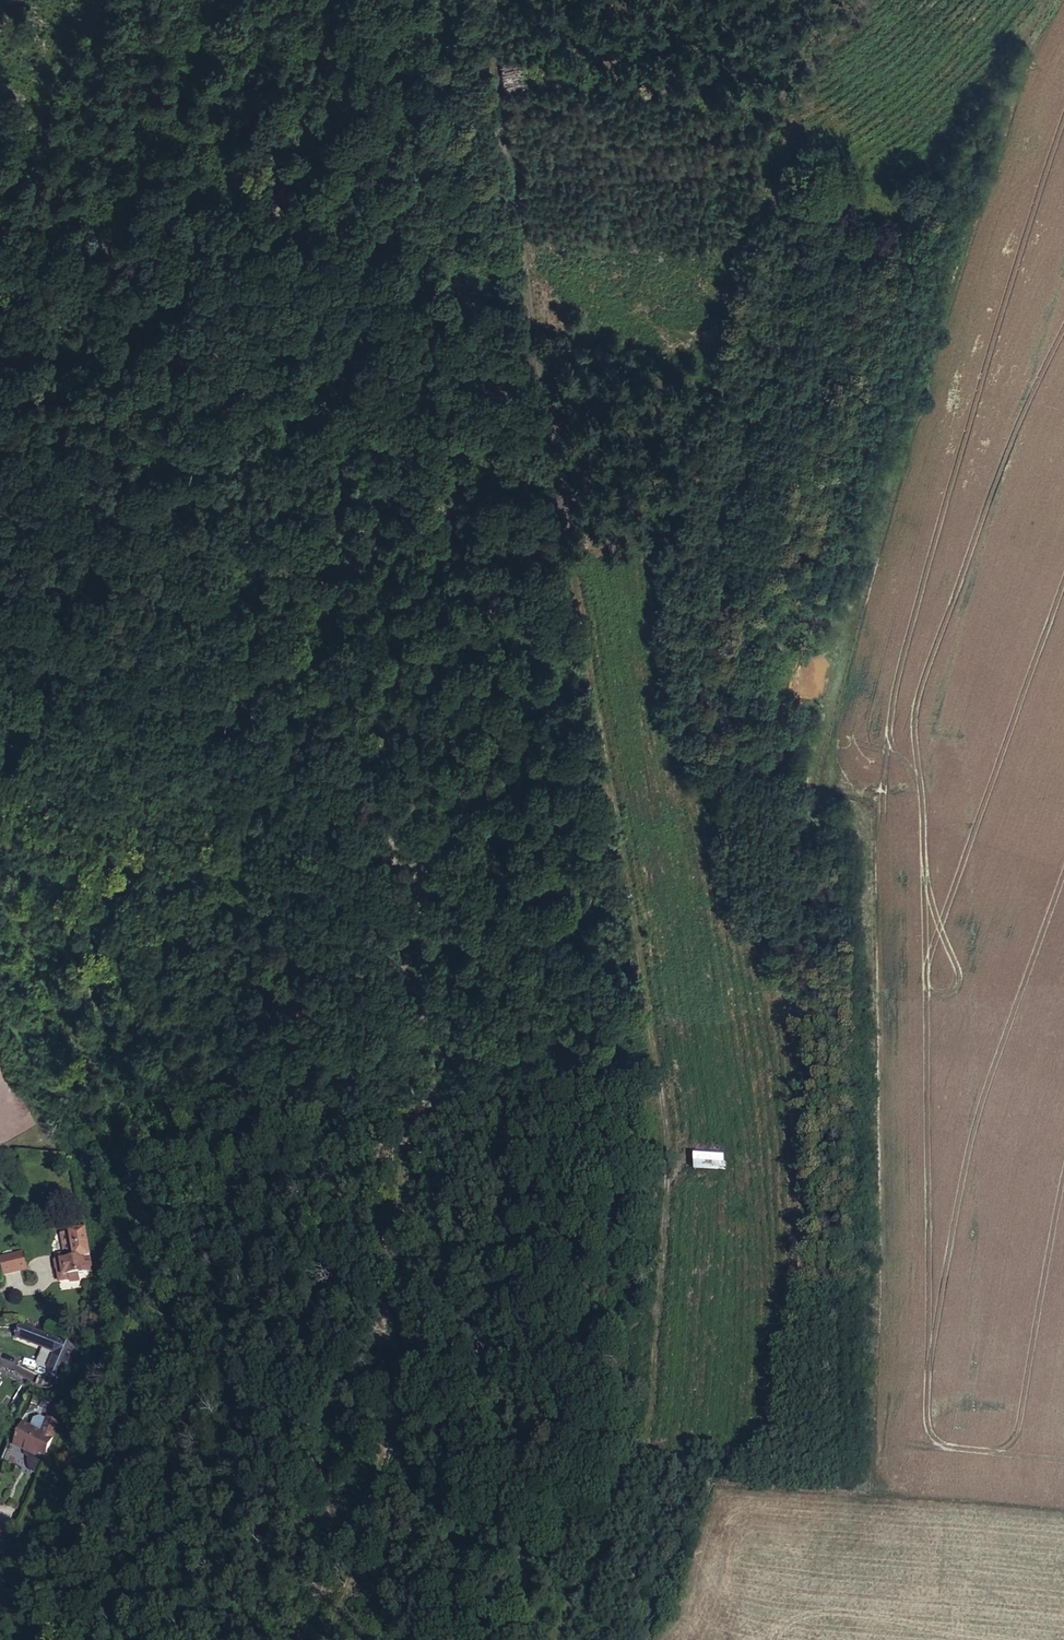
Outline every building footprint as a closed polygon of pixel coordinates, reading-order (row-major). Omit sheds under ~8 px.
[(89,1255),(84,1229),(60,1233),(64,1253),(59,1254),(54,1261),(56,1269),(58,1276),(60,1275),(63,1277),(63,1280),(69,1279),(68,1274),(91,1270),(91,1268),(89,1255)] [(23,1252),(0,1258),(0,1259),(4,1275),(27,1269),(23,1252)] [(55,1351),(47,1371),(60,1376),(73,1345),(60,1340),(20,1325),(16,1337),(45,1347),(55,1351)] [(13,1446),(43,1459),(52,1437),(60,1416),(53,1414),(45,1434),(31,1428),(22,1424),(13,1446)] [(45,1434),(50,1422),(39,1418),(34,1420),(31,1428),(45,1434)]
